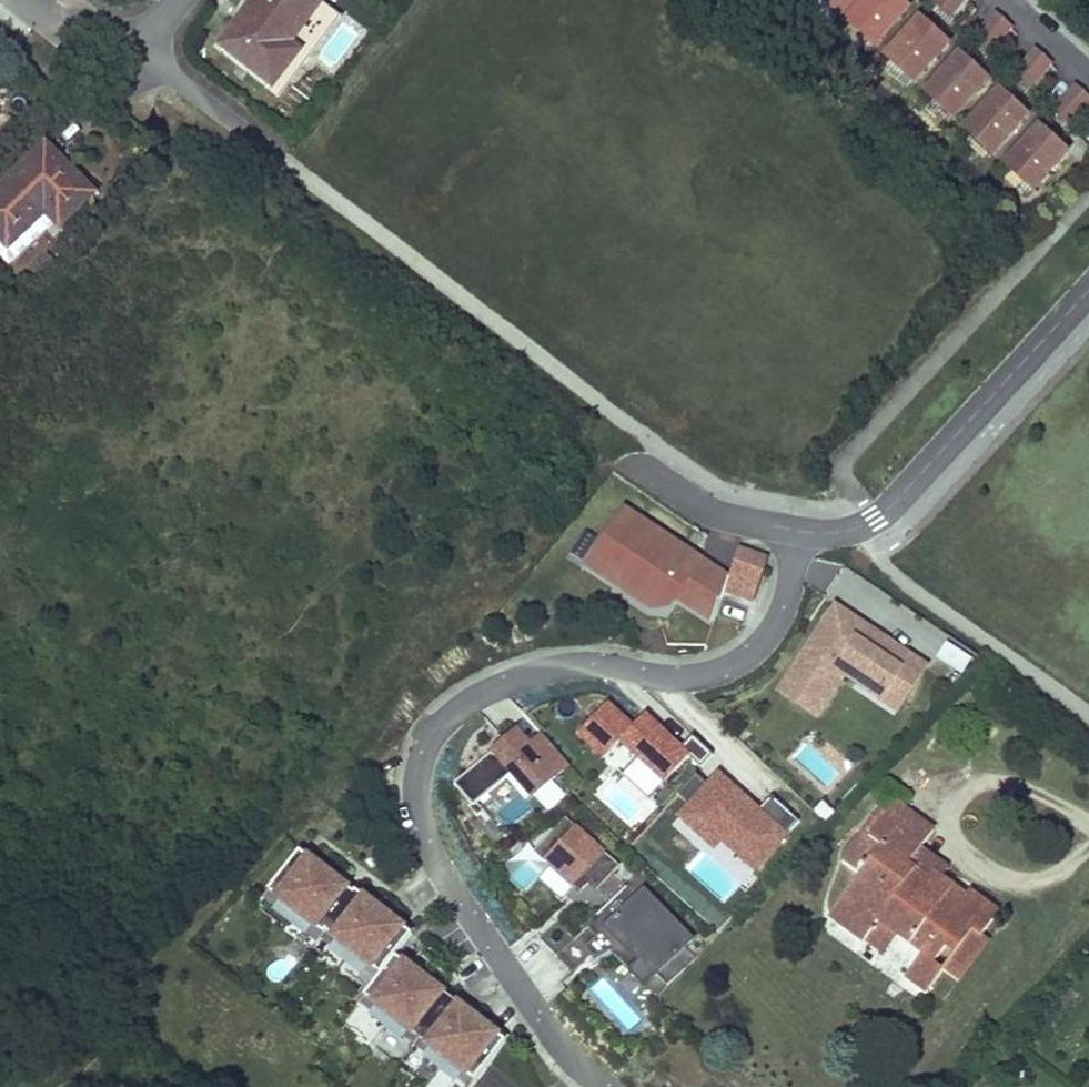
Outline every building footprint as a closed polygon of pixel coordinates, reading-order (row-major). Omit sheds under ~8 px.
[(319,0),(256,0),(248,10),(220,45),(270,85),(298,50),(290,42),(321,2),(319,0)] [(842,16),(857,0),(825,0),(842,16)] [(908,10),(897,0),(868,0),(849,22),(876,46),(908,10)] [(953,16),(966,0),(940,0),(938,3),(953,16)] [(978,38),(992,51),(1011,29),(997,17),(978,38)] [(889,57),(916,81),(948,46),(921,21),(889,57)] [(1018,74),(1032,87),(1051,65),(1037,52),(1018,74)] [(955,117),(988,81),(961,57),(929,93),(955,117)] [(1072,122),(1088,103),(1088,99),(1077,88),(1058,110),(1072,122)] [(969,129),(995,153),(1028,117),(1001,93),(969,129)] [(1035,189),(1068,153),(1041,129),(1008,165),(1035,189)] [(94,195),(45,145),(0,191),(0,239),(10,249),(47,213),(61,227),(94,195)] [(728,578),(625,510),(588,567),(653,610),(670,607),(676,598),(713,622),(724,588),(728,578)] [(752,598),(765,560),(738,550),(728,578),(724,588),(752,598)] [(856,681),(898,709),(927,665),(835,605),(779,691),(817,716),(850,666),(861,674),(856,681)] [(936,661),(960,677),(971,662),(947,645),(936,661)] [(633,728),(607,704),(578,735),(604,759),(621,741),(666,783),(689,757),(701,768),(713,755),(692,736),(681,749),(645,715),(633,728)] [(473,808),(511,775),(531,798),(569,765),(542,735),(529,746),(517,731),(454,785),(473,808)] [(615,748),(606,763),(622,774),(632,760),(615,748)] [(754,877),(800,825),(771,799),(761,810),(717,772),(672,824),(710,857),(719,847),(754,877)] [(921,846),(934,829),(897,802),(871,837),(866,832),(844,861),(862,874),(832,911),(867,938),(879,923),(896,935),(924,956),(908,975),(928,990),(942,970),(958,981),(989,941),(981,935),(998,914),(970,892),(967,896),(942,877),(933,871),(929,876),(910,862),(921,846)] [(833,814),(822,803),(814,812),(825,823),(833,814)] [(565,819),(536,851),(579,891),(590,880),(598,887),(617,866),(565,819)] [(950,867),(921,846),(910,862),(929,876),(933,871),(942,877),(950,867)] [(311,866),(293,853),(290,858),(307,871),(311,866)] [(509,877),(522,892),(546,872),(532,856),(509,877)] [(307,871),(290,858),(252,909),(279,930),(317,878),(307,871)] [(317,878),(279,930),(306,950),(345,899),(328,886),(317,878)] [(348,894),(331,881),(328,886),(345,899),(347,897),(348,894)] [(626,884),(555,957),(572,973),(590,954),(595,959),(609,953),(624,946),(657,977),(668,988),(696,958),(685,947),(690,941),(674,925),(669,930),(658,919),(663,914),(665,911),(644,891),(626,884)] [(367,905),(350,892),(348,894),(347,897),(364,909),(367,905)] [(345,899),(306,950),(335,972),(375,918),(364,909),(347,897),(345,899)] [(674,925),(663,914),(658,919),(669,930),(674,925)] [(387,927),(375,918),(335,972),(358,989),(351,998),(357,1002),(388,961),(391,957),(393,953),(404,939),(387,927)] [(407,935),(390,922),(387,927),(404,939),(407,935)] [(896,935),(879,923),(867,938),(884,952),(896,935)] [(624,946),(609,953),(645,990),(657,977),(624,946)] [(407,976),(411,971),(391,957),(388,961),(407,976)] [(407,976),(388,961),(357,1002),(336,1030),(364,1051),(416,982),(407,976)] [(424,988),(416,982),(364,1051),(393,1072),(444,1003),(424,988)] [(447,998),(428,984),(424,988),(444,1003),(447,998)] [(463,1018),(467,1013),(447,998),(444,1003),(463,1018)] [(444,1003),(393,1072),(412,1086),(425,1086),(472,1024),(463,1018),(444,1003)] [(500,1045),(481,1030),(472,1024),(425,1086),(468,1086),(469,1086),(500,1045)] [(503,1040),(484,1026),(481,1030),(500,1045),(503,1040)]
